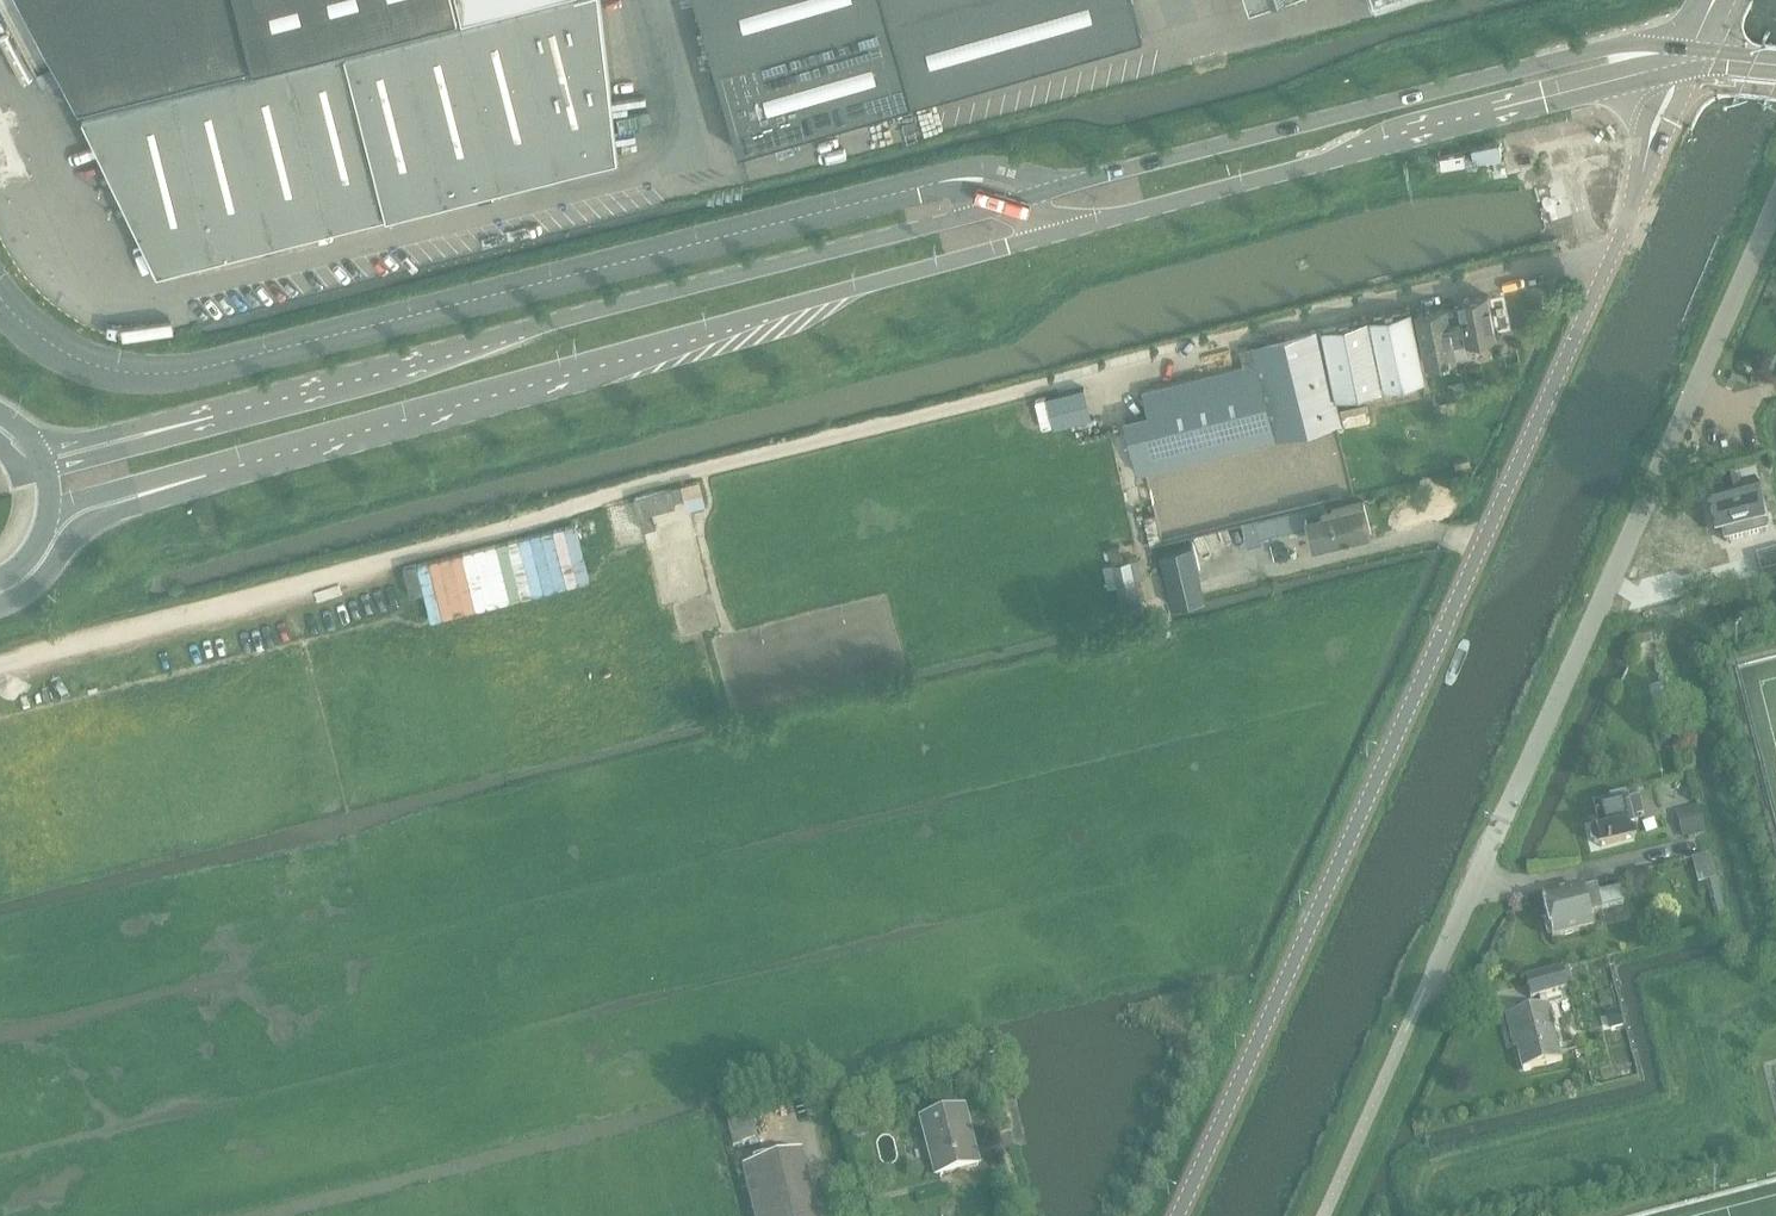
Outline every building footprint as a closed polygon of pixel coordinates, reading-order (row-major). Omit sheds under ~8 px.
[(82,112),(256,68),(257,70),(373,40),(455,19),(450,0),(22,0),(82,112)] [(462,19),(535,0),(457,0),(462,19)] [(511,11),(552,173),(618,157),(600,0),(554,0),(511,11)] [(739,152),(1142,36),(1132,0),(695,0),(739,152)] [(488,17),(457,25),(498,187),(552,173),(511,11),(488,17)] [(483,191),(498,187),(457,25),(402,39),(443,201),(483,191)] [(388,215),(443,201),(402,39),(347,53),(388,215)] [(347,53),(293,67),(334,229),(388,215),(347,53)] [(334,229),(293,67),(238,81),(269,203),(279,243),(285,241),(290,240),(291,240),(301,237),(305,236),(334,229)] [(238,81),(183,95),(224,257),(239,253),(260,248),(272,245),(279,243),(269,203),(238,81)] [(159,273),(224,257),(183,95),(85,120),(159,273)] [(291,241),(290,241),(292,250),(293,251),(293,250),(303,248),(304,248),(304,247),(302,238),(301,238),(291,241)] [(1456,357),(1454,346),(1467,342),(1497,336),(1488,295),(1459,301),(1460,308),(1446,310),(1446,308),(1416,314),(1426,363),(1456,357)] [(1235,450),(1262,443),(1342,423),(1336,398),(1381,389),(1424,380),(1410,310),(1367,319),(1322,328),(1239,350),(1243,367),(1142,393),(1148,414),(1123,420),(1137,474),(1235,450)] [(1721,485),(1705,489),(1715,530),(1721,528),(1724,539),(1765,529),(1752,477),(1735,481),(1735,480),(1721,484),(1721,485)] [(1386,491),(1331,504),(1341,542),(1345,541),(1350,540),(1396,529),(1395,527),(1386,491)] [(1237,526),(1154,546),(1169,606),(1251,586),(1237,526)] [(1123,561),(1120,547),(1108,550),(1121,609),(1140,605),(1131,560),(1123,561)] [(1756,556),(1761,575),(1775,571),(1775,551),(1756,556)] [(1651,636),(1638,639),(1641,647),(1653,644),(1651,636)] [(1673,726),(1656,730),(1660,748),(1678,743),(1673,726)] [(1637,799),(1627,801),(1625,796),(1610,800),(1611,807),(1593,812),(1596,825),(1593,826),(1594,828),(1589,835),(1591,843),(1598,846),(1601,845),(1601,848),(1636,838),(1633,825),(1639,823),(1638,817),(1642,816),(1637,799)] [(1685,837),(1703,832),(1697,809),(1679,814),(1685,837)] [(1691,859),(1698,885),(1716,880),(1710,855),(1691,859)] [(1644,868),(1626,872),(1629,886),(1647,882),(1644,868)] [(1581,888),(1541,900),(1548,924),(1546,928),(1548,934),(1552,936),(1553,940),(1593,929),(1589,915),(1603,910),(1603,909),(1624,904),(1619,887),(1599,892),(1598,886),(1582,890),(1582,889),(1581,888)] [(1569,967),(1564,969),(1569,988),(1574,987),(1569,967)] [(1531,998),(1569,988),(1564,969),(1526,978),(1531,998)] [(1524,1071),(1564,1061),(1551,1006),(1509,1017),(1508,1017),(1513,1039),(1514,1039),(1515,1038),(1523,1071),(1524,1071)] [(1608,1016),(1611,1028),(1624,1025),(1621,1013),(1608,1016)] [(939,1177),(981,1166),(965,1109),(924,1120),(939,1177)] [(728,1121),(734,1147),(759,1142),(753,1116),(728,1121)] [(860,1120),(846,1123),(849,1133),(863,1129),(860,1120)] [(805,1155),(745,1171),(756,1215),(820,1215),(805,1155)]
